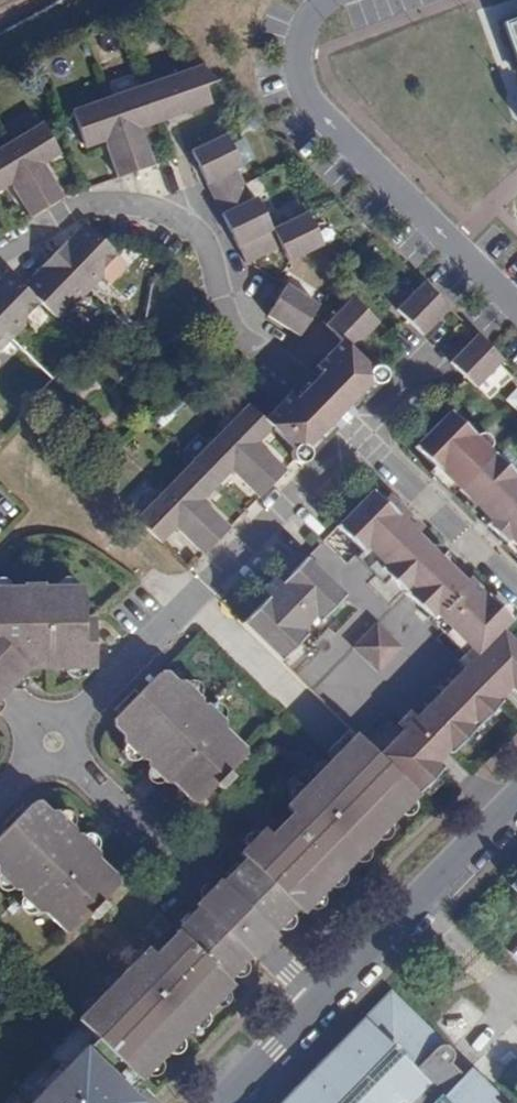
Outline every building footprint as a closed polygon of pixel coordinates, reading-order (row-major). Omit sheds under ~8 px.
[(508,28),(516,52),(516,25),(508,28)] [(205,86),(217,81),(203,68),(201,65),(146,85),(159,122),(212,103),(205,86)] [(140,129),(159,122),(146,85),(109,98),(136,173),(154,166),(140,129)] [(117,179),(136,173),(109,98),(72,111),(85,149),(104,142),(117,179)] [(42,123),(8,144),(47,208),(63,198),(43,164),(60,154),(42,123)] [(215,200),(245,186),(237,170),(242,167),(226,135),(192,152),(206,180),(215,200)] [(0,149),(0,191),(10,185),(30,218),(47,208),(8,144),(0,149)] [(251,200),(245,186),(215,200),(224,220),(238,246),(272,230),(256,198),(251,200)] [(308,213),(272,230),(238,246),(242,256),(246,264),(276,250),(272,242),(278,240),(289,262),(323,246),(308,213)] [(67,242),(54,254),(91,290),(103,277),(104,269),(118,255),(85,223),(67,242)] [(39,270),(24,286),(41,303),(56,318),(71,304),(78,303),(91,290),(54,254),(39,270)] [(13,337),(26,325),(26,317),(41,303),(24,286),(8,270),(0,278),(0,324),(13,337)] [(449,308),(424,283),(397,311),(423,336),(449,308)] [(286,286),(268,317),(300,337),(319,306),(304,296),(286,286)] [(326,325),(342,342),(351,351),(378,323),(365,311),(353,298),(326,325)] [(0,351),(13,337),(0,324),(0,351)] [(476,388),(503,360),(477,336),(451,363),(458,370),(476,388)] [(351,351),(342,342),(317,367),(323,374),(354,403),(373,385),(379,385),(385,382),(386,375),(383,369),(377,367),(371,369),(351,351)] [(208,368),(213,372),(218,366),(213,362),(208,368)] [(354,403),(323,374),(306,391),(296,401),(327,430),(338,419),(354,403)] [(327,430),(296,401),(290,395),(265,421),(273,429),(294,449),(292,455),(294,461),(300,464),(307,461),(310,455),(308,449),(318,438),(327,430)] [(273,429),(265,421),(248,404),(220,433),(273,484),(287,470),(258,443),(273,429)] [(490,448),(491,442),(488,436),(482,434),(476,435),(450,410),(415,447),(435,466),(458,489),(489,520),(485,524),(502,540),(516,555),(516,475),(490,448)] [(193,462),(217,485),(231,471),(259,498),(273,484),(220,433),(193,462)] [(193,462),(165,491),(217,542),(230,528),(202,501),(217,485),(193,462)] [(452,495),(458,489),(435,466),(429,472),(452,495)] [(418,795),(443,769),(429,756),(440,744),(451,754),(501,703),(491,692),(502,681),(516,694),(516,693),(516,645),(502,630),(512,620),(484,591),(469,577),(466,582),(416,533),(423,527),(408,512),(389,494),(383,500),(372,490),(337,527),(361,551),(389,578),(431,619),(436,615),(469,648),(456,662),(463,669),(415,717),(409,711),(395,724),(402,731),(378,756),(418,795)] [(165,491),(136,520),(161,544),(175,528),(204,556),(217,542),(165,491)] [(389,578),(361,551),(355,556),(383,584),(389,578)] [(242,624),(282,662),(299,644),(307,637),(292,622),(305,608),(320,623),(328,615),(346,597),(306,558),(281,584),(275,578),(268,585),(261,591),(268,598),(242,624)] [(15,670),(93,668),(93,619),(82,619),(82,587),(43,588),(44,584),(22,583),(22,588),(0,588),(0,644),(1,645),(0,646),(0,655),(15,670)] [(334,620),(328,615),(320,623),(305,608),(292,622),(307,637),(299,644),(305,650),(334,620)] [(403,648),(377,622),(351,648),(377,674),(403,648)] [(15,670),(0,655),(0,685),(15,670)] [(167,673),(160,673),(115,719),(115,725),(124,735),(124,743),(143,761),(147,761),(147,765),(165,782),(173,782),(192,802),(200,802),(215,786),(220,791),(233,777),(229,773),(245,756),(245,749),(224,729),(224,722),(206,704),(202,704),(202,701),(183,682),(177,683),(167,673)] [(300,914),(418,795),(378,756),(357,736),(286,808),(293,815),(272,837),(264,829),(240,854),(246,860),(239,867),(236,863),(226,874),(228,876),(222,882),(273,932),(295,909),(300,914)] [(33,803),(0,837),(0,875),(16,891),(20,891),(20,894),(38,912),(46,912),(66,932),(73,932),(88,916),(94,920),(107,907),(102,902),(118,886),(118,878),(98,859),(97,852),(79,834),(75,834),(75,830),(57,812),(50,812),(40,803),(33,803)] [(198,906),(249,957),(252,960),(265,947),(276,935),(273,932),(222,882),(220,880),(209,892),(196,905),(198,906)] [(97,1039),(139,1080),(232,985),(227,980),(249,957),(198,906),(192,913),(189,911),(180,921),(182,923),(176,931),(178,932),(155,955),(148,948),(78,1021),(97,1039)] [(490,1089),(470,1070),(463,1076),(451,1064),(454,1055),(448,1047),(431,1029),(390,990),(280,1102),(504,1102),(490,1089)] [(97,1039),(34,1102),(117,1102),(126,1093),(139,1080),(97,1039)] [(117,1102),(136,1102),(126,1093),(117,1102)]
